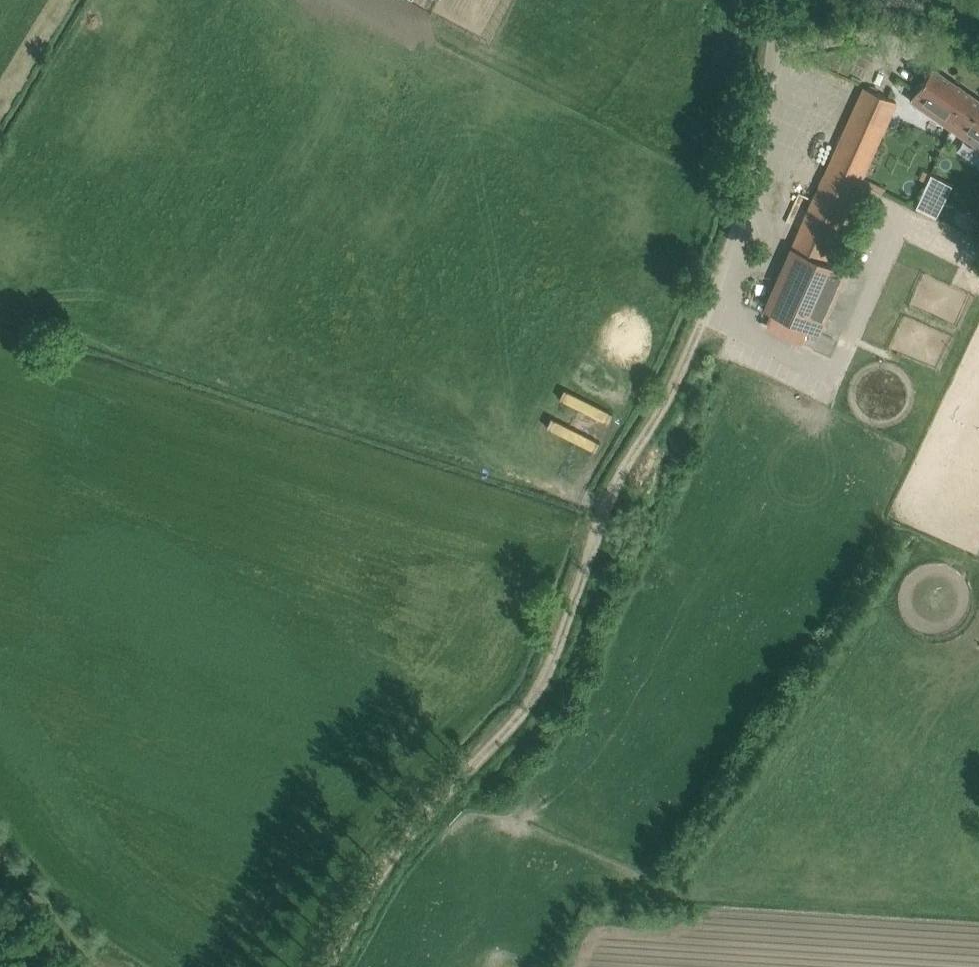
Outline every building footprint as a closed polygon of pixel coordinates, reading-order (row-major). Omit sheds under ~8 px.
[(978,147),(978,99),(933,67),(910,99),(978,147)] [(847,272),(826,261),(897,102),(862,87),(763,308),(820,334),(847,272)] [(939,212),(953,184),(893,155),(879,182),(881,182),(937,210),(939,212)] [(546,438),(596,458),(604,439),(553,419),(546,438)]
